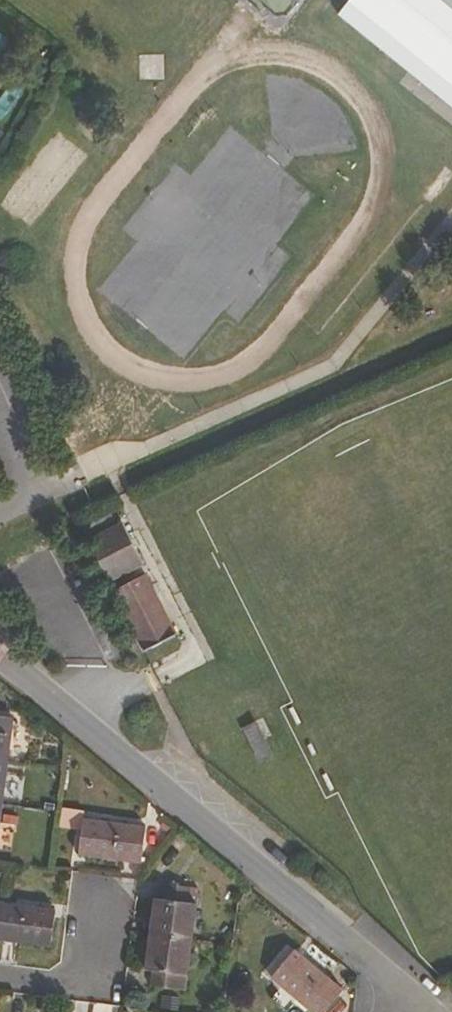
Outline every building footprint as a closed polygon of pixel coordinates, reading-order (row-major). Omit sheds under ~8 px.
[(336,15),(451,112),(451,0),(348,0),(336,15)] [(98,577),(137,560),(116,515),(78,533),(98,577)] [(174,631),(142,572),(106,590),(136,651),(174,631)] [(263,746),(247,711),(233,718),(249,752),(263,746)] [(11,718),(0,716),(0,762),(5,762),(11,718)] [(138,865),(142,828),(79,820),(74,857),(138,865)] [(189,939),(193,904),(189,903),(191,887),(159,883),(157,898),(151,898),(147,934),(189,939)] [(53,910),(1,903),(0,912),(0,940),(49,946),(53,910)] [(182,990),(189,939),(147,934),(142,969),(148,970),(146,985),(182,990)] [(337,986),(290,948),(266,979),(309,1011),(318,1011),(337,986)]
